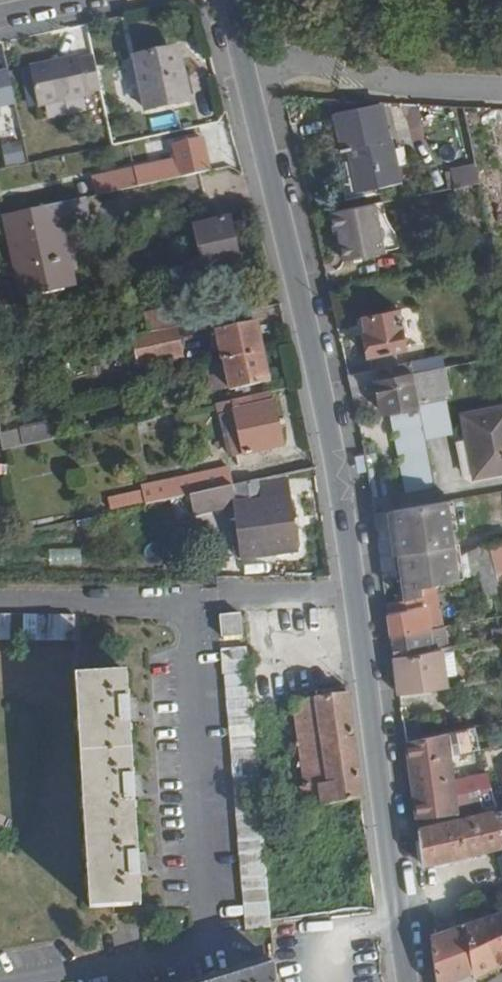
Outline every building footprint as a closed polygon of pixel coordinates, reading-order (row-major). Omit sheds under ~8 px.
[(191,102),(182,60),(167,63),(165,53),(136,60),(147,112),(191,102)] [(100,95),(94,61),(79,64),(78,61),(30,70),(38,110),(86,102),(86,98),(100,95)] [(15,109),(9,77),(0,79),(0,112),(15,109)] [(152,132),(179,127),(177,113),(149,119),(152,132)] [(387,161),(376,113),(333,121),(342,162),(358,159),(360,167),(351,169),(359,201),(399,192),(391,160),(387,161)] [(18,136),(2,139),(6,164),(22,162),(18,136)] [(209,177),(202,144),(155,155),(162,187),(209,177)] [(473,167),(451,167),(451,185),(473,185),(473,167)] [(94,174),(96,195),(116,194),(114,172),(94,174)] [(67,292),(57,239),(65,237),(58,210),(8,221),(26,302),(67,292)] [(384,262),(374,214),(331,223),(334,241),(340,240),(345,269),(384,262)] [(237,268),(226,223),(192,231),(202,275),(237,268)] [(498,280),(497,272),(483,274),(485,282),(498,280)] [(176,333),(171,314),(136,322),(140,341),(176,333)] [(411,372),(400,315),(363,324),(366,339),(362,339),(370,381),(411,372)] [(260,359),(254,328),(213,336),(220,367),(223,367),(260,359)] [(182,361),(176,333),(140,341),(131,343),(137,372),(182,361)] [(265,387),(260,359),(223,367),(229,395),(265,387)] [(419,412),(413,384),(375,392),(380,420),(419,412)] [(281,450),(269,397),(203,412),(206,424),(220,421),(230,462),(281,450)] [(466,426),(479,488),(501,483),(501,419),(466,426)] [(58,443),(54,427),(17,434),(21,451),(58,443)] [(228,492),(225,475),(151,490),(154,508),(194,499),(228,492)] [(298,560),(292,503),(261,507),(257,485),(228,492),(194,499),(197,520),(237,515),(244,566),(298,560)] [(453,562),(446,512),(391,522),(397,571),(453,562)] [(494,576),(501,574),(501,544),(487,548),(494,576)] [(494,583),(487,556),(472,558),(477,580),(484,579),(485,584),(494,583)] [(457,590),(453,562),(397,571),(403,611),(422,604),(422,596),(457,590)] [(500,606),(494,583),(485,584),(479,585),(484,608),(500,606)] [(438,638),(435,616),(385,623),(388,648),(438,638)] [(82,619),(0,618),(0,645),(81,645),(82,619)] [(244,639),(243,620),(222,621),(223,641),(244,639)] [(442,658),(438,638),(388,648),(391,668),(436,659),(442,658)] [(265,844),(250,654),(222,655),(223,683),(227,683),(245,934),(272,934),(269,889),(265,844)] [(441,699),(436,659),(391,668),(396,706),(441,699)] [(142,907),(130,675),(80,675),(92,910),(142,907)] [(361,805),(344,681),(318,684),(320,701),(292,705),(307,814),(361,805)] [(431,746),(428,728),(400,733),(403,751),(431,746)] [(452,801),(447,773),(463,769),(464,764),(479,760),(474,737),(431,746),(403,751),(414,829),(456,822),(452,801)] [(493,813),(488,793),(452,801),(456,822),(493,813)] [(496,822),(415,841),(420,876),(501,858),(501,843),(496,822)] [(376,910),(365,833),(265,844),(269,889),(352,878),(357,913),(376,910)] [(501,923),(483,929),(496,977),(501,974),(501,927),(501,923)] [(483,929),(468,934),(475,981),(486,981),(496,977),(483,929)] [(468,934),(430,946),(435,981),(475,981),(468,934)] [(384,967),(382,951),(352,954),(354,970),(384,967)] [(271,971),(234,981),(273,981),(271,971)]
